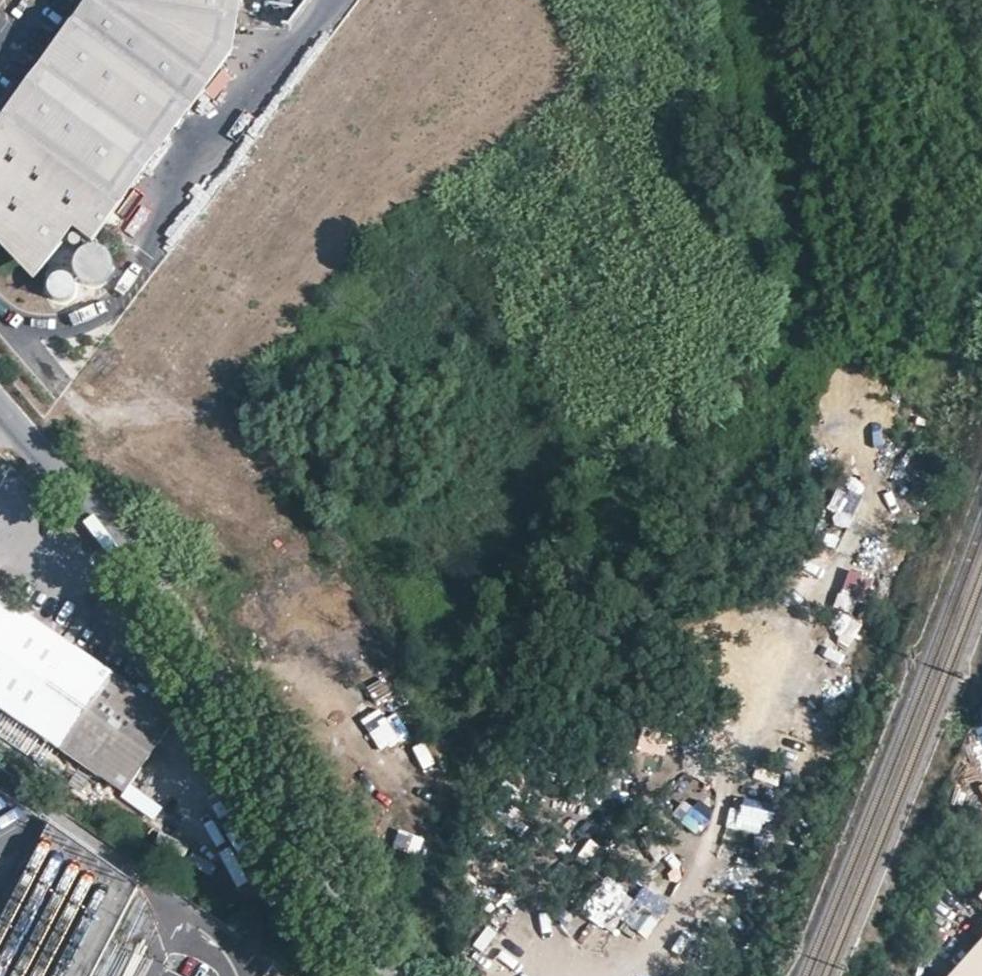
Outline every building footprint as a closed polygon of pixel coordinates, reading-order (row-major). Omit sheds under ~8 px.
[(0,115),(0,223),(43,257),(68,227),(86,241),(229,53),(237,0),(88,0),(0,115)] [(124,792),(175,718),(0,597),(0,707),(124,792)] [(952,975),(981,975),(981,942),(952,975)]
